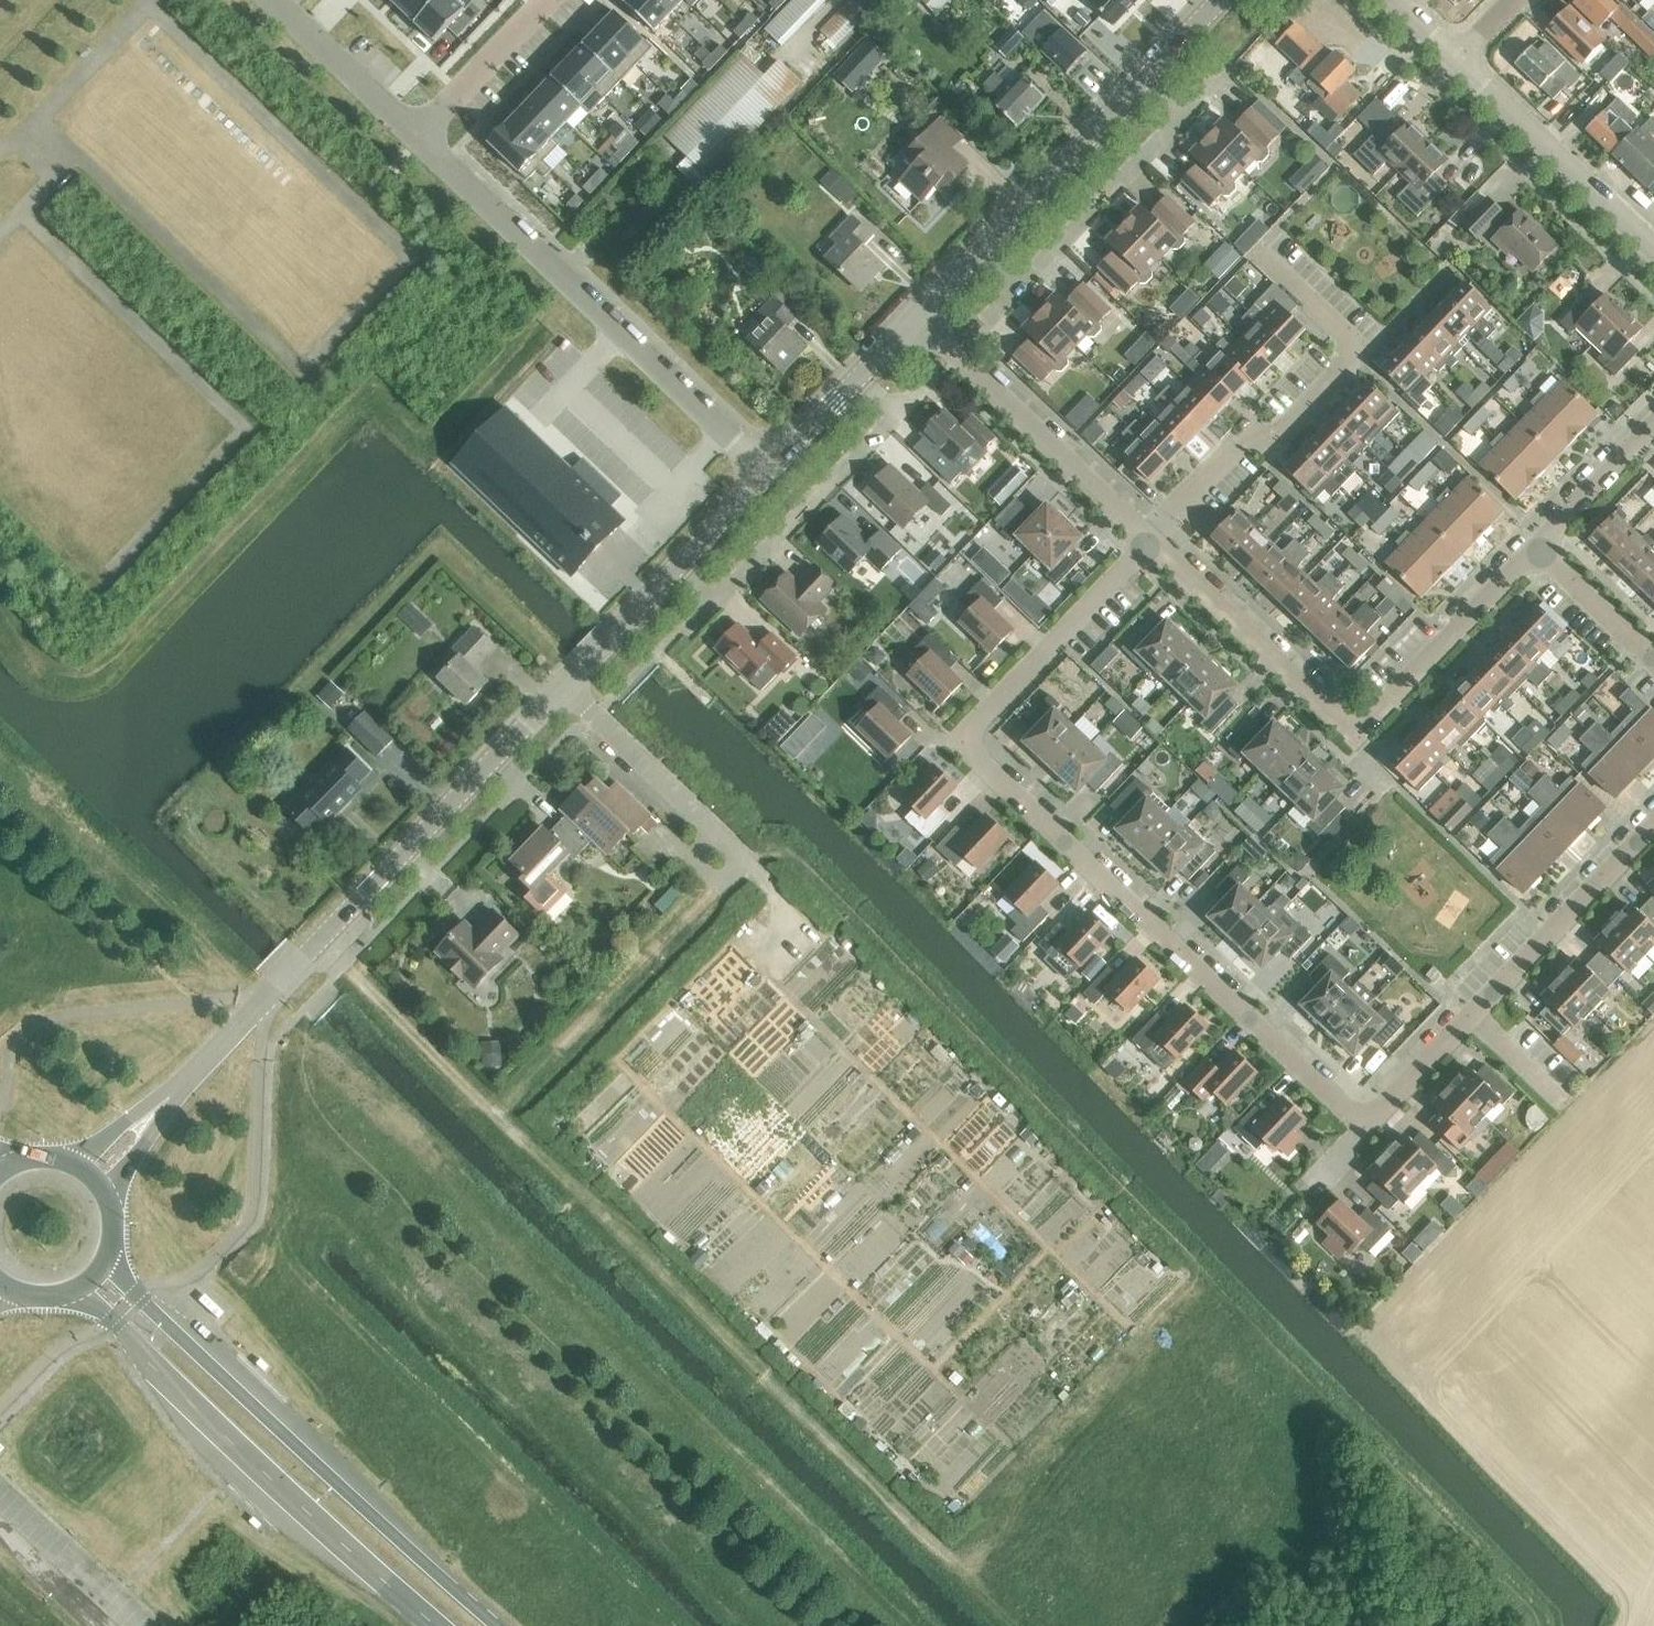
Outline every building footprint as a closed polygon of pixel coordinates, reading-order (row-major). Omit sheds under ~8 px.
[(397,7),(415,24),(437,0),(404,0),(397,7)] [(415,24),(435,43),(448,29),(458,38),(482,13),(472,3),(469,0),(437,0),(415,24)] [(670,16),(653,0),(627,0),(624,4),(653,33),(670,16)] [(687,0),(653,0),(670,16),(684,0),(692,7),(693,6),(687,0)] [(783,47),(828,0),(794,0),(765,30),(783,47)] [(768,4),(776,12),(785,2),(783,0),(773,0),(768,4)] [(820,31),(833,44),(837,47),(880,3),(876,0),(849,0),(820,31)] [(935,13),(950,0),(923,0),(935,13)] [(1021,2),(1029,10),(1037,1),(1036,0),(1022,0),(1021,2)] [(1088,3),(1113,26),(1139,0),(1091,0),(1088,3)] [(1653,55),(1653,35),(1625,8),(1620,13),(1607,0),(1577,0),(1574,3),(1599,28),(1611,16),(1621,26),(1623,25),(1647,48),(1653,55)] [(1545,31),(1582,65),(1606,40),(1569,6),(1545,31)] [(1642,19),(1653,31),(1653,11),(1652,9),(1642,19)] [(1081,10),(1074,18),(1084,28),(1091,20),(1081,10)] [(1041,51),(1067,75),(1087,54),(1056,24),(1042,11),(1033,21),(1052,40),(1041,51)] [(653,49),(615,13),(599,30),(636,66),(653,49)] [(752,14),(743,23),(750,30),(759,20),(752,14)] [(743,23),(734,33),(740,40),(750,30),(743,23)] [(1327,64),(1318,54),(1322,50),(1296,25),(1277,46),(1303,69),(1313,78),(1306,85),(1341,117),(1361,96),(1346,82),(1355,72),(1336,54),(1327,64)] [(1015,49),(1025,39),(1015,28),(993,48),(1004,59),(1015,49)] [(599,30),(583,46),(621,82),(636,66),(599,30)] [(867,41),(835,76),(851,91),(884,57),(867,41)] [(1541,87),(1553,99),(1567,86),(1570,89),(1581,77),(1566,62),(1547,43),(1538,52),(1532,46),(1515,63),(1540,88),(1541,87)] [(583,46),(568,62),(605,98),(621,82),(583,46)] [(721,46),(712,56),(719,62),(728,53),(721,46)] [(1600,74),(1610,84),(1629,63),(1619,54),(1600,74)] [(665,137),(708,179),(797,85),(776,65),(765,77),(742,56),(665,137)] [(712,56),(702,65),(709,72),(719,62),(712,56)] [(568,62),(552,78),(582,107),(590,114),(605,98),(568,62)] [(985,86),(1000,100),(993,107),(1005,118),(1006,117),(1017,128),(1045,98),(1022,76),(1010,90),(995,76),(985,86)] [(582,107),(552,78),(536,95),(566,123),(582,107)] [(683,92),(674,102),(681,109),(690,99),(683,92)] [(536,95),(521,111),(551,139),(566,123),(536,95)] [(667,95),(658,105),(673,118),(681,109),(674,102),(673,102),(667,96),(667,95)] [(1376,99),(1367,109),(1384,125),(1393,115),(1376,99)] [(1586,131),(1603,148),(1612,156),(1647,190),(1653,197),(1653,118),(1653,117),(1647,123),(1638,132),(1636,129),(1632,134),(1626,128),(1636,118),(1617,99),(1602,114),(1586,131)] [(1217,131),(1209,139),(1212,142),(1218,147),(1244,172),(1255,161),(1257,163),(1263,163),(1269,157),(1268,151),(1266,149),(1278,136),(1251,110),(1234,128),(1224,120),(1215,129),(1217,131)] [(506,126),(544,162),(558,147),(551,139),(521,111),(506,126)] [(652,112),(636,129),(645,137),(651,130),(661,120),(653,114),(652,112)] [(952,149),(962,139),(942,120),(905,157),(915,167),(900,182),(920,201),(944,177),(950,184),(968,165),(952,149)] [(1387,162),(1398,173),(1416,155),(1423,147),(1428,143),(1409,124),(1392,142),(1379,129),(1353,157),(1373,176),(1387,162)] [(488,143),(528,181),(537,171),(545,178),(552,170),(544,162),(506,126),(505,125),(488,143)] [(626,131),(616,140),(630,153),(639,143),(626,131)] [(1212,142),(1209,139),(1201,147),(1200,145),(1190,154),(1200,163),(1183,182),(1210,208),(1222,195),(1224,198),(1230,197),(1236,191),(1236,185),(1234,183),(1244,172),(1218,147),(1212,142)] [(616,140),(607,150),(621,163),(630,153),(616,140)] [(1334,143),(1326,152),(1334,160),(1340,154),(1340,148),(1334,143)] [(1416,155),(1398,173),(1410,184),(1396,198),(1417,217),(1443,190),(1430,178),(1447,161),(1428,143),(1423,147),(1416,155)] [(1316,156),(1303,170),(1315,182),(1328,168),(1316,156)] [(601,169),(592,179),(599,186),(608,176),(601,169)] [(821,182),(839,199),(851,187),(832,170),(821,182)] [(592,179),(583,189),(590,195),(599,186),(592,179)] [(577,195),(567,205),(575,212),(584,202),(577,195)] [(1134,218),(1126,226),(1155,254),(1160,260),(1171,248),(1174,250),(1179,250),(1186,244),(1185,239),(1183,236),(1195,224),(1167,198),(1150,216),(1141,207),(1132,216),(1134,218)] [(1462,224),(1476,237),(1501,212),(1487,198),(1462,224)] [(1492,240),(1507,254),(1511,250),(1533,271),(1556,247),(1519,212),(1492,240)] [(829,262),(859,291),(883,267),(862,247),(871,237),(851,218),(831,239),(842,249),(829,262)] [(1155,254),(1126,226),(1118,234),(1116,232),(1107,242),(1117,251),(1099,269),(1126,295),(1138,283),(1141,285),(1146,285),(1152,278),(1152,273),(1150,271),(1160,260),(1155,254)] [(1246,234),(1235,246),(1244,255),(1256,243),(1246,234)] [(1233,250),(1212,273),(1219,280),(1240,257),(1233,250)] [(1554,295),(1561,302),(1574,288),(1562,276),(1548,289),(1554,295)] [(1234,279),(1224,289),(1236,300),(1245,290),(1234,279)] [(1447,301),(1448,302),(1487,340),(1495,333),(1486,324),(1495,314),(1491,310),(1464,284),(1447,301)] [(1050,305),(1042,314),(1077,347),(1088,336),(1090,338),(1096,338),(1102,332),(1101,326),(1099,324),(1111,311),(1084,285),(1067,303),(1057,294),(1048,303),(1050,305)] [(1266,295),(1249,312),(1288,349),(1305,332),(1288,316),(1297,306),(1275,285),(1266,295)] [(1190,289),(1180,299),(1191,310),(1200,299),(1190,289)] [(1218,295),(1207,306),(1220,318),(1230,307),(1218,295)] [(1576,328),(1592,344),(1623,313),(1621,311),(1621,306),(1618,303),(1613,303),(1605,295),(1593,308),(1583,299),(1559,324),(1570,334),(1576,328)] [(752,344),(737,359),(759,380),(774,364),(782,372),(805,348),(784,329),(795,318),(774,299),(769,305),(762,298),(747,312),(755,319),(754,321),(765,331),(752,344)] [(1448,302),(1431,318),(1462,349),(1470,341),(1479,349),(1487,340),(1448,302)] [(1202,311),(1193,320),(1202,329),(1211,319),(1202,311)] [(1252,329),(1242,339),(1271,366),(1288,349),(1249,312),(1242,319),(1252,329)] [(1623,313),(1592,345),(1602,355),(1597,360),(1603,366),(1614,377),(1638,352),(1628,343),(1641,330),(1633,323),(1633,318),(1630,315),(1625,315),(1623,313)] [(1077,347),(1042,314),(1034,321),(1033,320),(1024,329),(1033,338),(1016,356),(1043,383),(1055,370),(1057,372),(1063,372),(1069,366),(1069,360),(1067,358),(1077,347)] [(1431,318),(1414,336),(1446,366),(1446,365),(1451,369),(1458,362),(1453,358),(1462,349),(1431,318)] [(1146,334),(1136,345),(1147,355),(1157,344),(1146,334)] [(1159,345),(1168,353),(1177,343),(1168,335),(1159,345)] [(1414,336),(1398,353),(1424,379),(1433,370),(1438,373),(1446,366),(1414,336)] [(1222,351),(1221,351),(1250,379),(1250,380),(1254,384),(1271,366),(1242,339),(1233,349),(1223,339),(1216,346),(1222,351)] [(1195,344),(1187,352),(1195,359),(1201,352),(1203,351),(1195,344)] [(1513,348),(1505,357),(1507,358),(1515,366),(1518,363),(1523,358),(1513,348)] [(1201,352),(1195,359),(1234,396),(1250,380),(1250,379),(1221,351),(1212,362),(1201,352)] [(1424,379),(1398,353),(1381,371),(1408,396),(1412,401),(1420,408),(1428,400),(1423,396),(1433,386),(1424,379)] [(1158,357),(1147,368),(1158,379),(1169,367),(1158,357)] [(1515,366),(1507,358),(1498,368),(1506,376),(1515,366)] [(1198,376),(1189,386),(1218,413),(1234,396),(1195,359),(1188,366),(1198,376)] [(1523,366),(1512,377),(1520,384),(1531,373),(1523,366)] [(1140,376),(1132,384),(1140,390),(1147,383),(1140,376)] [(1520,384),(1512,377),(1502,387),(1510,394),(1520,384)] [(1541,392),(1535,398),(1576,438),(1586,428),(1585,421),(1593,412),(1590,409),(1562,381),(1546,397),(1541,392)] [(1483,382),(1474,392),(1482,400),(1491,390),(1483,382)] [(1368,384),(1351,401),(1383,431),(1399,414),(1394,409),(1368,384)] [(1169,386),(1162,393),(1201,430),(1218,413),(1189,386),(1179,396),(1169,386)] [(1125,391),(1114,403),(1123,411),(1133,399),(1125,391)] [(1482,400),(1474,392),(1464,402),(1472,410),(1482,400)] [(1165,410),(1156,420),(1185,448),(1201,430),(1162,393),(1156,400),(1165,410)] [(1535,409),(1521,424),(1552,455),(1560,447),(1567,447),(1576,438),(1535,398),(1529,403),(1535,409)] [(1351,401),(1335,418),(1366,449),(1383,431),(1351,401)] [(1608,410),(1617,419),(1625,410),(1620,405),(1613,405),(1608,410)] [(1483,407),(1472,418),(1480,425),(1490,414),(1483,407)] [(625,521),(611,507),(621,496),(583,460),(573,470),(508,408),(453,465),(572,577),(625,521)] [(1067,419),(1077,429),(1087,419),(1077,409),(1067,419)] [(922,434),(954,465),(975,442),(984,450),(994,439),(972,418),(962,429),(944,411),(922,434)] [(1437,431),(1445,438),(1465,418),(1461,414),(1454,421),(1450,418),(1437,431)] [(1481,425),(1486,430),(1497,419),(1492,414),(1481,425)] [(1335,418),(1318,436),(1345,462),(1353,453),(1359,456),(1366,449),(1335,418)] [(1480,425),(1472,418),(1462,428),(1470,436),(1480,425)] [(1136,421),(1130,428),(1168,465),(1185,448),(1156,420),(1146,430),(1136,421)] [(1094,424),(1081,437),(1091,447),(1104,434),(1094,424)] [(1500,434),(1494,440),(1535,480),(1545,469),(1545,462),(1552,455),(1521,424),(1506,439),(1500,434)] [(1168,465),(1130,428),(1123,435),(1133,444),(1122,455),(1152,482),(1168,465)] [(1318,436),(1301,453),(1333,483),(1340,489),(1356,472),(1345,462),(1318,436)] [(1411,457),(1410,458),(1418,466),(1419,465),(1436,447),(1438,445),(1430,437),(1427,440),(1416,452),(1411,457)] [(1535,480),(1494,440),(1489,445),(1495,451),(1480,466),(1487,473),(1511,497),(1519,489),(1527,489),(1535,480)] [(1442,452),(1433,461),(1446,474),(1455,464),(1442,452)] [(1301,453),(1284,471),(1311,496),(1316,501),(1325,491),(1332,497),(1340,489),(1333,483),(1301,453)] [(1429,463),(1419,473),(1426,481),(1436,470),(1429,463)] [(865,492),(902,529),(926,503),(940,517),(951,507),(927,484),(918,494),(890,466),(865,492)] [(1404,466),(1394,476),(1402,483),(1412,473),(1404,466)] [(1016,468),(1004,481),(1014,491),(1027,479),(1016,468)] [(1402,483),(1394,476),(1388,471),(1379,480),(1393,493),(1402,483)] [(1426,481),(1419,473),(1408,484),(1409,484),(1416,492),(1426,481)] [(1446,490),(1440,496),(1482,535),(1491,525),(1491,518),(1499,510),(1467,479),(1452,495),(1446,490)] [(1273,490),(1281,498),(1288,490),(1280,482),(1273,490)] [(1288,490),(1281,498),(1293,508),(1300,501),(1288,490)] [(1364,512),(1371,519),(1376,514),(1383,506),(1372,496),(1360,508),(1364,512)] [(1441,507),(1427,521),(1458,552),(1465,545),(1472,545),(1482,535),(1440,496),(1435,501),(1441,507)] [(1016,500),(995,522),(1004,530),(1001,534),(1012,544),(1017,538),(1034,554),(1067,520),(1059,513),(1054,513),(1047,506),(1038,515),(1028,506),(1025,509),(1016,500)] [(1390,507),(1380,518),(1388,525),(1398,514),(1390,507)] [(1588,540),(1606,557),(1631,531),(1623,522),(1626,517),(1618,509),(1588,540)] [(1210,538),(1228,555),(1258,523),(1250,516),(1245,520),(1236,511),(1210,538)] [(1371,519),(1364,512),(1354,522),(1361,529),(1371,519)] [(1307,523),(1316,531),(1323,522),(1315,514),(1307,523)] [(820,545),(849,573),(862,559),(868,560),(880,571),(899,551),(880,531),(869,543),(841,517),(823,536),(823,541),(820,545)] [(1388,525),(1380,518),(1370,529),(1378,536),(1388,525)] [(1067,520),(1034,554),(1051,570),(1045,576),(1056,586),(1083,559),(1073,549),(1082,540),(1075,533),(1075,528),(1067,520)] [(1405,532),(1401,536),(1406,542),(1442,577),(1451,567),(1450,560),(1458,552),(1427,521),(1411,537),(1405,532)] [(1323,522),(1316,531),(1327,541),(1335,533),(1323,522)] [(1228,555),(1245,571),(1271,544),(1262,536),(1266,530),(1258,523),(1228,555)] [(1606,557),(1623,573),(1653,542),(1646,535),(1640,539),(1631,531),(1606,557)] [(1406,542),(1401,536),(1394,543),(1400,548),(1385,564),(1417,595),(1425,587),(1432,587),(1442,577),(1406,542)] [(1245,571),(1263,588),(1301,547),(1294,540),(1285,549),(1280,553),(1271,544),(1245,571)] [(1640,590),(1653,576),(1653,542),(1623,573),(1640,590)] [(1263,588),(1280,604),(1305,577),(1297,569),(1300,563),(1308,555),(1301,547),(1263,588)] [(1342,555),(1352,565),(1360,556),(1350,547),(1342,555)] [(985,549),(972,562),(985,575),(993,566),(993,557),(985,549)] [(934,553),(925,562),(935,572),(944,562),(934,553)] [(1360,556),(1352,565),(1362,574),(1370,566),(1360,556)] [(802,577),(805,579),(799,586),(786,574),(761,600),(799,636),(824,610),(817,603),(833,586),(813,566),(802,577)] [(1080,573),(1072,581),(1078,588),(1086,579),(1080,573)] [(1280,604),(1297,620),(1337,580),(1329,573),(1320,581),(1314,585),(1305,577),(1280,604)] [(1653,604),(1653,576),(1640,590),(1653,604)] [(1297,621),(1314,637),(1340,610),(1331,602),(1345,587),(1337,580),(1297,620),(1297,621)] [(1384,580),(1376,588),(1386,597),(1394,589),(1384,580)] [(993,612),(1003,602),(981,581),(961,603),(970,612),(960,623),(992,654),(1013,631),(993,612)] [(1394,589),(1386,597),(1396,606),(1405,615),(1413,607),(1403,598),(1394,589)] [(917,600),(910,608),(919,616),(926,609),(928,606),(919,598),(917,600)] [(1026,614),(1038,626),(1051,613),(1039,600),(1026,614)] [(1314,637),(1332,654),(1372,611),(1365,604),(1354,614),(1349,618),(1340,610),(1314,637)] [(1536,607),(1519,625),(1546,651),(1554,642),(1560,646),(1568,637),(1536,607)] [(1372,611),(1332,654),(1350,670),(1375,644),(1365,634),(1380,619),(1372,611)] [(1149,676),(1154,670),(1187,635),(1179,628),(1175,628),(1167,621),(1158,630),(1148,621),(1121,649),(1132,659),(1149,676)] [(738,625),(714,650),(748,682),(760,693),(777,676),(795,657),(771,634),(760,646),(738,625)] [(1519,625),(1503,642),(1534,672),(1541,665),(1537,659),(1546,651),(1519,625)] [(471,646),(439,679),(466,706),(488,683),(474,669),(495,647),(475,628),(464,639),(471,646)] [(909,676),(940,706),(962,684),(942,665),(952,655),(930,634),(911,653),(921,663),(909,676)] [(1154,670),(1171,686),(1202,655),(1195,648),(1195,643),(1187,635),(1154,670)] [(1503,642),(1486,659),(1517,689),(1527,680),(1534,672),(1503,642)] [(874,649),(865,659),(875,669),(880,664),(880,654),(874,649)] [(1100,654),(1090,665),(1099,673),(1109,662),(1100,654)] [(1171,686),(1189,703),(1221,668),(1214,661),(1208,661),(1202,655),(1171,686)] [(1486,659),(1470,676),(1501,706),(1508,712),(1514,705),(1508,699),(1517,689),(1486,659)] [(1541,665),(1534,672),(1544,682),(1552,673),(1542,664),(1541,665)] [(1221,668),(1189,703),(1205,718),(1200,724),(1211,734),(1238,707),(1228,697),(1237,688),(1230,681),(1229,676),(1221,668)] [(1580,683),(1587,690),(1597,680),(1590,673),(1580,683)] [(1470,676),(1453,693),(1480,719),(1488,711),(1494,714),(1501,706),(1470,676)] [(331,683),(318,697),(331,708),(343,695),(331,683)] [(858,729),(889,759),(911,737),(891,718),(901,707),(880,687),(861,706),(870,716),(858,729)] [(1621,723),(1653,755),(1653,753),(1653,714),(1628,689),(1618,699),(1632,712),(1621,723)] [(1573,691),(1563,700),(1570,707),(1580,697),(1573,691)] [(1453,693),(1437,711),(1468,741),(1475,733),(1485,723),(1480,719),(1453,693)] [(1040,763),(1042,760),(1042,759),(1072,728),(1056,712),(1061,706),(1050,696),(1023,724),(1033,733),(1024,743),(1031,750),(1031,755),(1040,763)] [(1113,697),(1105,706),(1117,717),(1125,708),(1113,697)] [(1132,706),(1143,716),(1151,708),(1139,697),(1132,706)] [(1570,707),(1563,700),(1554,711),(1561,717),(1570,707)] [(1573,714),(1583,724),(1591,716),(1581,707),(1573,714)] [(784,710),(765,729),(778,742),(797,722),(784,710)] [(1437,711),(1420,728),(1446,753),(1455,745),(1461,748),(1468,741),(1437,711)] [(349,729),(377,757),(393,740),(365,713),(349,729)] [(1144,727),(1156,737),(1163,729),(1152,718),(1144,727)] [(1244,756),(1261,771),(1294,737),(1286,730),(1281,729),(1273,722),(1264,732),(1254,722),(1228,751),(1239,761),(1244,756)] [(1595,722),(1586,732),(1632,779),(1648,763),(1647,761),(1653,755),(1621,723),(1610,736),(1595,722)] [(1042,760),(1059,775),(1059,776),(1089,744),(1072,728),(1042,759),(1042,760)] [(1420,728),(1403,744),(1435,775),(1442,767),(1438,762),(1446,753),(1420,728)] [(1542,728),(1532,737),(1539,744),(1549,734),(1546,732),(1542,728)] [(1547,741),(1557,751),(1567,741),(1557,731),(1547,741)] [(1632,779),(1586,732),(1578,741),(1592,754),(1580,767),(1585,771),(1612,797),(1618,790),(1621,792),(1632,779)] [(793,736),(781,748),(794,761),(806,749),(793,736)] [(1261,771),(1278,788),(1309,756),(1301,749),(1301,744),(1294,737),(1261,771)] [(1539,744),(1532,737),(1523,747),(1528,751),(1530,754),(1539,744)] [(1059,776),(1059,775),(1056,778),(1065,786),(1070,786),(1077,793),(1086,783),(1096,792),(1122,765),(1111,754),(1106,760),(1089,744),(1059,776)] [(1435,775),(1403,744),(1386,763),(1417,792),(1435,775)] [(286,811),(310,834),(323,821),(327,826),(362,790),(358,786),(362,781),(369,774),(371,773),(347,749),(286,811)] [(1278,788),(1295,804),(1328,770),(1320,762),(1315,762),(1309,756),(1278,788)] [(1506,759),(1497,769),(1504,776),(1513,766),(1506,759)] [(1147,760),(1137,770),(1146,779),(1155,769),(1147,760)] [(1523,769),(1532,778),(1540,771),(1531,762),(1523,769)] [(1196,771),(1209,784),(1217,775),(1204,763),(1196,771)] [(933,767),(903,799),(914,809),(905,819),(915,829),(926,840),(947,818),(936,808),(956,788),(933,767)] [(1504,776),(1497,769),(1487,779),(1495,786),(1504,776)] [(1328,770),(1295,804),(1312,820),(1307,826),(1318,836),(1337,815),(1344,808),(1334,799),(1343,789),(1336,782),(1336,777),(1328,770)] [(1519,770),(1510,780),(1526,795),(1526,794),(1535,785),(1519,770)] [(1544,776),(1535,784),(1584,830),(1597,816),(1595,815),(1602,807),(1574,781),(1570,777),(1558,789),(1544,776)] [(1137,779),(1111,807),(1115,812),(1125,821),(1116,831),(1124,838),(1124,843),(1132,851),(1135,848),(1134,848),(1164,815),(1170,810),(1153,794),(1142,784),(1137,779)] [(563,808),(560,811),(565,815),(591,841),(606,855),(626,835),(629,838),(639,827),(649,817),(627,795),(616,785),(609,793),(607,792),(595,780),(584,792),(581,789),(563,808)] [(1191,789),(1202,800),(1211,791),(1199,780),(1191,789)] [(1540,807),(1530,818),(1562,849),(1567,844),(1569,845),(1584,830),(1535,784),(1535,785),(1526,794),(1540,807)] [(1473,793),(1464,803),(1471,810),(1480,800),(1473,793)] [(1438,822),(1449,833),(1471,810),(1464,803),(1460,799),(1450,809),(1438,822)] [(1234,812),(1245,822),(1253,814),(1242,804),(1234,812)] [(1470,822),(1480,831),(1491,820),(1480,810),(1470,822)] [(1253,814),(1245,822),(1256,833),(1264,825),(1253,814)] [(591,841),(565,815),(548,834),(542,829),(511,862),(526,877),(521,881),(534,893),(529,900),(545,917),(568,892),(551,874),(567,858),(572,862),(591,841)] [(1134,848),(1135,848),(1151,863),(1152,864),(1182,832),(1164,815),(1134,848)] [(1337,815),(1318,836),(1326,844),(1346,824),(1337,815)] [(936,848),(956,867),(965,857),(978,870),(1008,837),(986,816),(967,837),(956,827),(936,848)] [(649,817),(639,827),(646,834),(656,823),(649,817)] [(1503,818),(1495,827),(1543,872),(1556,858),(1554,856),(1562,849),(1530,818),(1517,831),(1503,818)] [(1152,864),(1151,863),(1149,866),(1157,874),(1162,874),(1169,881),(1178,871),(1188,881),(1215,853),(1204,843),(1205,842),(1188,826),(1182,832),(1152,864)] [(1543,872),(1495,827),(1486,836),(1500,849),(1488,862),(1520,893),(1526,885),(1528,887),(1543,872)] [(1250,837),(1240,847),(1247,853),(1256,844),(1250,837)] [(1290,861),(1299,870),(1308,861),(1299,852),(1290,861)] [(917,871),(928,883),(941,871),(930,859),(917,871)] [(1009,918),(1017,926),(1011,932),(1022,943),(1049,915),(1039,905),(1058,885),(1036,863),(1005,895),(1018,908),(1009,918)] [(1221,935),(1223,937),(1256,903),(1239,887),(1248,878),(1237,866),(1215,889),(1226,899),(1207,917),(1215,925),(1215,930),(1221,935)] [(1205,873),(1193,885),(1198,889),(1209,878),(1205,873)] [(1303,879),(1296,887),(1300,891),(1308,883),(1303,879)] [(1283,895),(1274,904),(1281,911),(1290,902),(1283,895)] [(1256,903),(1223,937),(1223,938),(1226,935),(1242,951),(1239,953),(1240,954),(1273,920),(1281,911),(1274,904),(1265,912),(1256,903)] [(1610,921),(1646,956),(1653,948),(1653,911),(1646,904),(1637,913),(1629,906),(1622,913),(1617,913),(1610,921)] [(1273,920),(1240,954),(1242,956),(1242,955),(1248,961),(1253,961),(1260,968),(1278,950),(1289,960),(1310,937),(1299,926),(1282,910),(1281,911),(1273,920)] [(447,959),(444,962),(462,980),(465,976),(476,987),(501,962),(496,957),(517,935),(494,912),(472,934),(463,925),(438,950),(447,959)] [(1059,947),(1080,967),(1111,935),(1088,914),(1069,934),(1059,924),(1038,946),(1049,956),(1059,947)] [(1349,919),(1341,928),(1350,937),(1359,928),(1360,927),(1350,918),(1349,919)] [(1603,949),(1593,959),(1616,980),(1625,970),(1629,974),(1646,956),(1610,921),(1602,929),(1602,934),(1595,941),(1603,949)] [(1318,987),(1300,1006),(1307,1013),(1307,1018),(1313,1024),(1315,1026),(1316,1026),(1318,1024),(1318,1023),(1348,991),(1339,983),(1348,974),(1346,972),(1329,955),(1307,977),(1318,987)] [(1099,956),(1082,974),(1090,982),(1107,964),(1099,956)] [(1383,966),(1395,978),(1402,970),(1390,958),(1383,966)] [(1082,993),(1093,1004),(1105,992),(1126,1012),(1157,980),(1135,959),(1117,977),(1107,967),(1082,993)] [(1564,969),(1556,976),(1593,1011),(1610,993),(1606,990),(1616,980),(1593,959),(1584,969),(1576,961),(1569,968),(1564,969)] [(1425,976),(1433,983),(1440,975),(1432,967),(1425,976)] [(1539,1015),(1562,1036),(1572,1026),(1576,1029),(1593,1011),(1556,976),(1549,984),(1549,989),(1542,996),(1550,1004),(1539,1015)] [(1318,1023),(1318,1024),(1334,1039),(1335,1039),(1365,1008),(1375,997),(1358,981),(1348,991),(1318,1023)] [(689,994),(678,1005),(685,1011),(695,1001),(689,994)] [(1643,1007),(1652,1016),(1653,1014),(1653,999),(1652,998),(1643,1007)] [(1065,1015),(1076,1024),(1085,1014),(1074,1004),(1065,1015)] [(1130,1040),(1141,1051),(1154,1038),(1175,1059),(1206,1026),(1183,1005),(1166,1024),(1156,1014),(1130,1040)] [(1335,1039),(1334,1039),(1331,1041),(1334,1044),(1334,1043),(1340,1049),(1345,1049),(1353,1056),(1371,1038),(1381,1048),(1402,1026),(1383,1007),(1374,1016),(1365,1008),(1335,1039)] [(1562,1036),(1553,1046),(1573,1064),(1583,1055),(1568,1041),(1562,1036)] [(499,1044),(481,1045),(482,1070),(500,1069),(499,1044)] [(1183,1083),(1194,1093),(1204,1103),(1213,1095),(1224,1105),(1254,1073),(1232,1052),(1215,1070),(1204,1060),(1183,1083)] [(1115,1062),(1105,1071),(1115,1081),(1124,1071),(1115,1062)] [(1453,1077),(1446,1085),(1482,1120),(1498,1103),(1501,1106),(1512,1094),(1483,1067),(1473,1077),(1465,1069),(1458,1077),(1453,1077)] [(977,1085),(971,1091),(980,1100),(986,1094),(977,1085)] [(1482,1120),(1446,1085),(1438,1093),(1438,1097),(1431,1105),(1439,1112),(1429,1123),(1458,1151),(1469,1140),(1466,1137),(1482,1120)] [(1291,1132),(1303,1120),(1281,1098),(1264,1117),(1253,1107),(1232,1129),(1254,1151),(1263,1142),(1273,1152),(1276,1148),(1285,1155),(1292,1147),(1293,1148),(1300,1140),(1291,1132)] [(1231,1111),(1222,1121),(1229,1127),(1238,1117),(1231,1111)] [(1028,1130),(1021,1137),(1031,1147),(1038,1141),(1028,1130)] [(1389,1144),(1381,1151),(1417,1186),(1435,1169),(1445,1179),(1455,1168),(1419,1133),(1409,1144),(1401,1136),(1394,1144),(1389,1144)] [(1206,1153),(1216,1162),(1227,1150),(1217,1141),(1206,1153)] [(1417,1186),(1381,1151),(1374,1159),(1374,1164),(1367,1172),(1375,1179),(1365,1190),(1387,1211),(1397,1201),(1401,1204),(1417,1186)] [(593,1162),(587,1168),(594,1176),(601,1169),(593,1162)] [(763,1185),(756,1191),(762,1197),(769,1191),(763,1185)] [(1087,1186),(1082,1192),(1089,1197),(1094,1192),(1087,1186)] [(1337,1202),(1316,1224),(1328,1236),(1320,1244),(1327,1252),(1328,1251),(1336,1259),(1344,1251),(1348,1255),(1357,1245),(1366,1253),(1387,1231),(1365,1209),(1355,1219),(1337,1202)] [(1424,1232),(1414,1242),(1424,1252),(1434,1242),(1424,1232)] [(970,1239),(964,1245),(971,1252),(977,1245),(970,1239)] [(957,1244),(950,1253),(958,1260),(959,1259),(966,1252),(957,1244)] [(1412,1246),(1405,1253),(1407,1261),(1412,1266),(1422,1255),(1412,1246)] [(966,1252),(959,1259),(966,1266),(973,1259),(966,1252)] [(1073,1292),(1061,1302),(1068,1310),(1080,1299),(1073,1292)] [(760,1324),(755,1329),(765,1339),(770,1334),(771,1333),(762,1323),(760,1324)]
